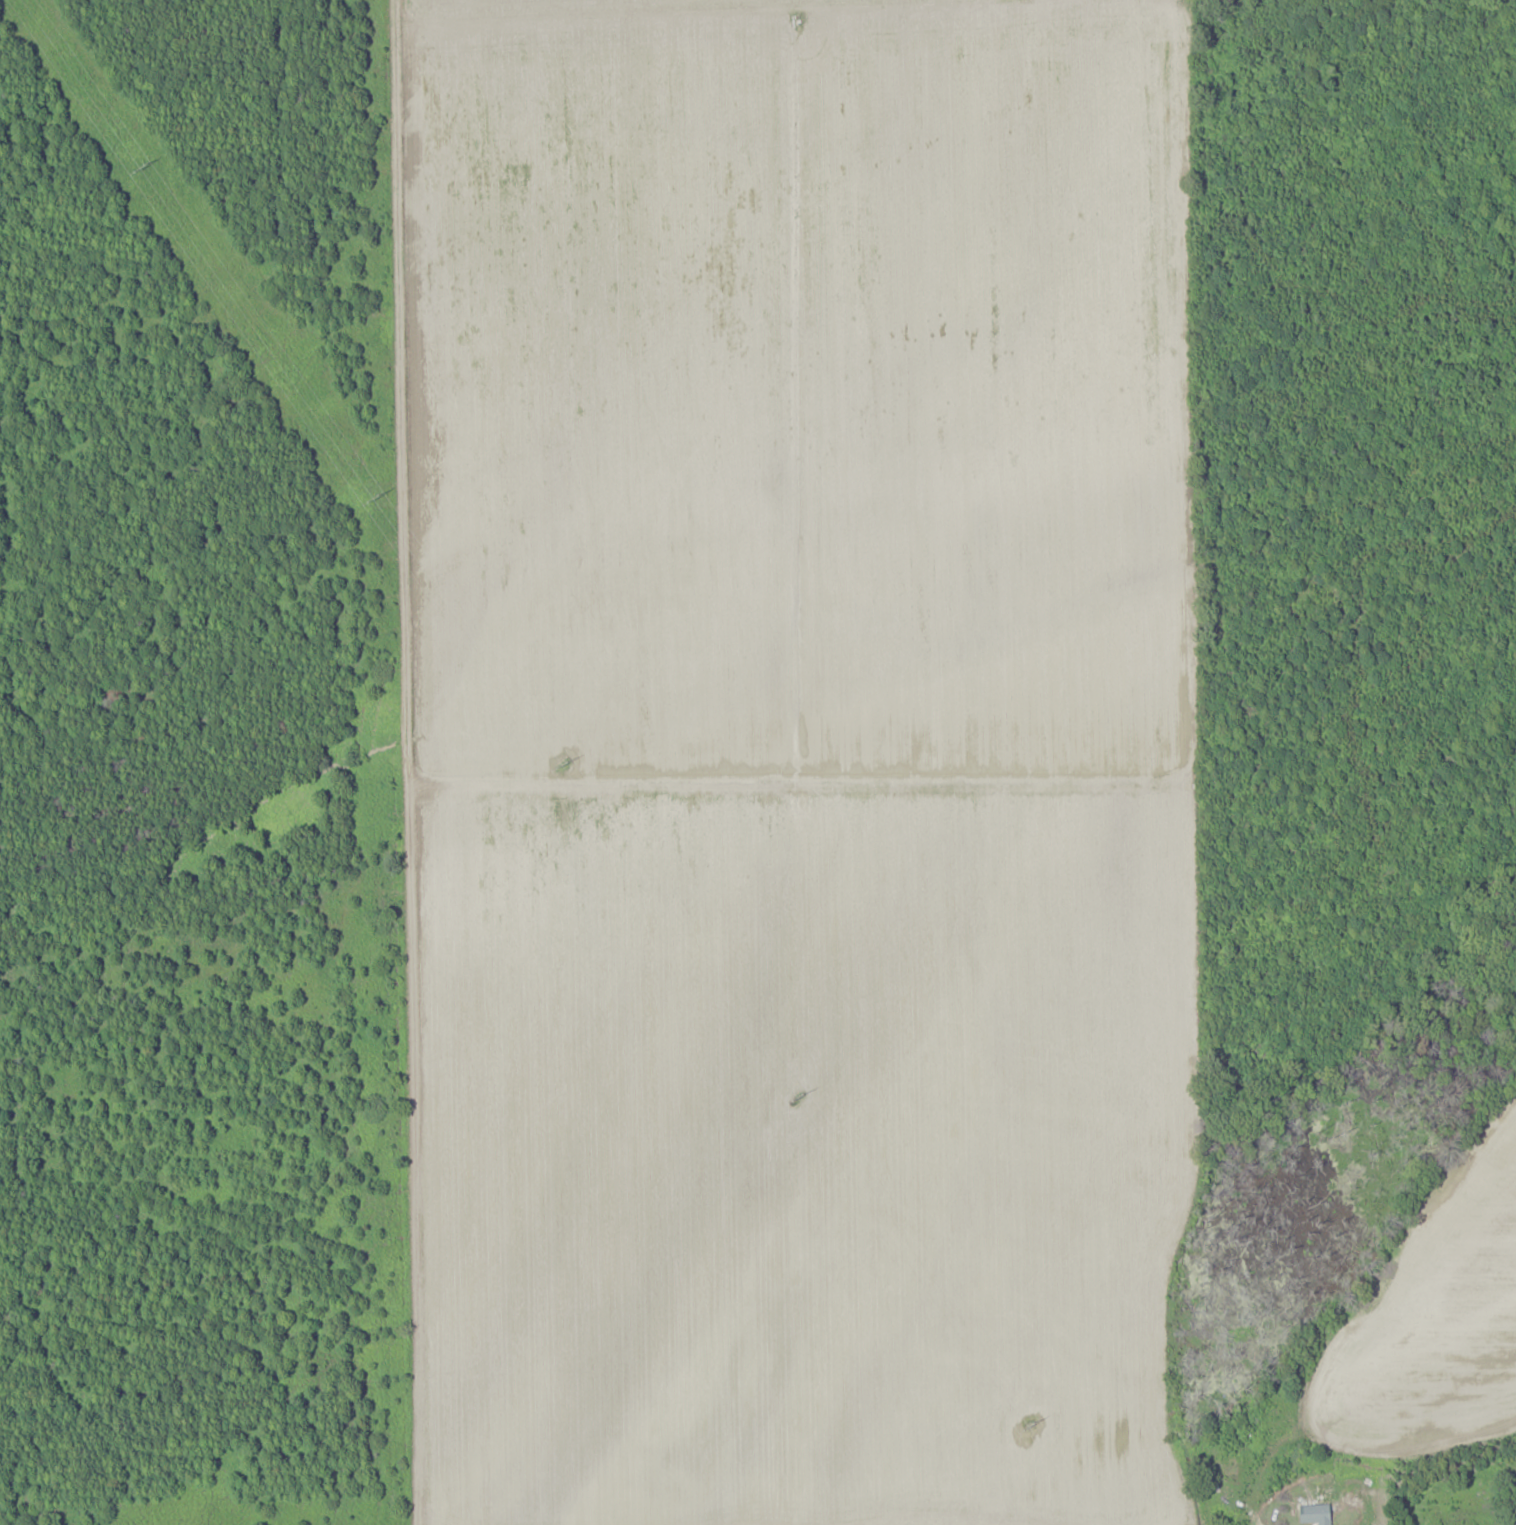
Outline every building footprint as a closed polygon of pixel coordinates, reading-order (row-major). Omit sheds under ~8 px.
[(1301,1505),(1301,1524),(1332,1524),(1332,1505),(1301,1505)]
